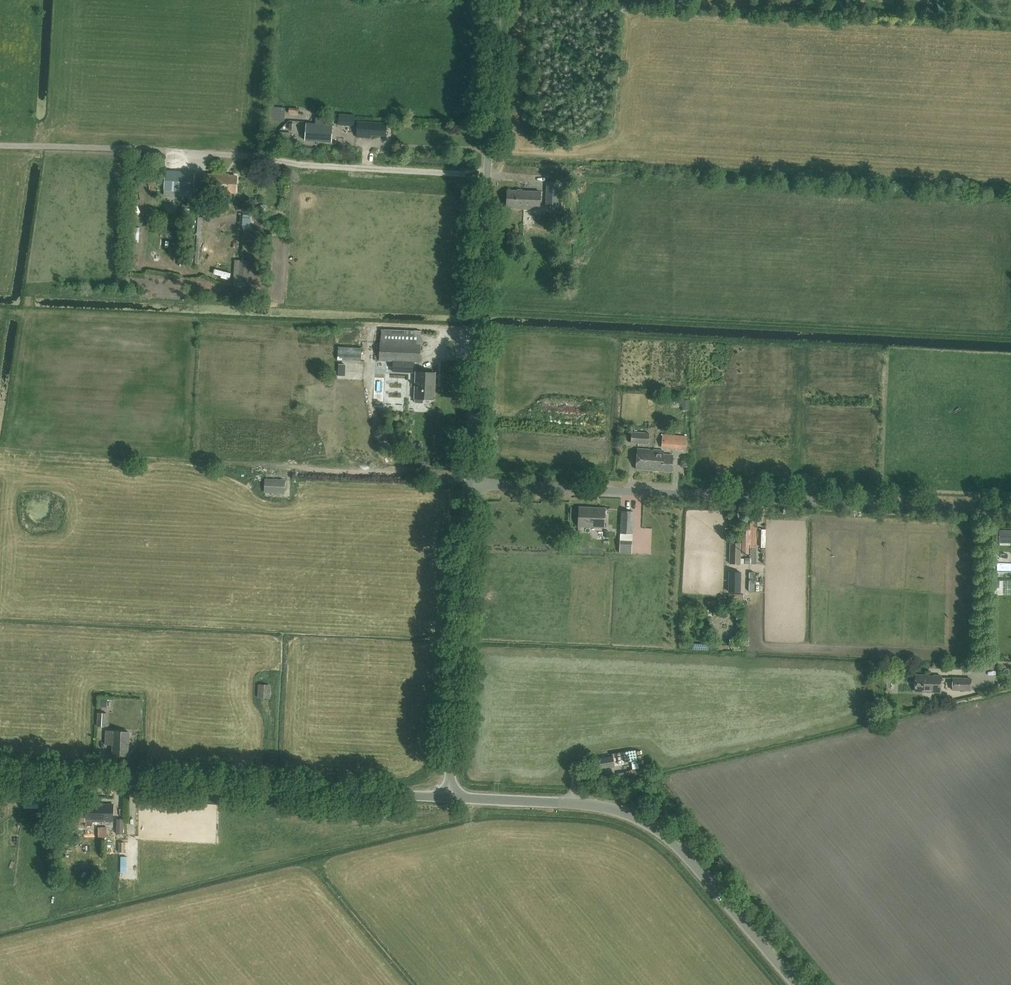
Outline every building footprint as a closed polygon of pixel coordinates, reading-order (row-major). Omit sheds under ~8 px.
[(287,121),(286,108),(271,109),(272,122),(287,121)] [(306,123),(305,140),(331,142),(332,125),(323,124),(324,118),(316,117),(315,124),(306,123)] [(386,136),(386,123),(357,122),(357,137),(370,138),(371,135),(386,136)] [(292,133),(280,132),(279,143),(291,143),(292,133)] [(194,192),(195,172),(165,170),(164,190),(194,192)] [(237,176),(205,174),(204,191),(236,192),(237,176)] [(508,190),(507,207),(516,208),(516,209),(539,210),(540,192),(508,190)] [(558,191),(546,190),(546,206),(558,207),(558,191)] [(244,226),(251,227),(252,214),(244,214),(244,226)] [(235,260),(233,285),(247,286),(249,261),(235,260)] [(419,362),(420,344),(421,331),(381,330),(380,342),(374,342),(373,360),(394,361),(393,371),(412,372),(412,362),(419,362)] [(362,346),(339,346),(338,359),(362,360),(362,346)] [(416,372),(415,398),(415,403),(424,403),(424,399),(432,399),(433,382),(435,382),(435,373),(416,372)] [(648,444),(649,432),(631,431),(630,443),(648,444)] [(686,450),(687,435),(663,434),(661,448),(686,450)] [(654,470),(655,449),(637,448),(636,469),(654,470)] [(664,450),(655,449),(654,470),(671,472),(672,454),(663,454),(664,450)] [(285,491),(285,480),(265,479),(264,490),(285,491)] [(589,507),(579,507),(578,525),(604,527),(605,510),(589,509),(589,507)] [(620,533),(619,553),(632,553),(633,534),(634,511),(621,510),(620,533)] [(748,545),(759,545),(757,519),(747,519),(748,545)] [(999,543),(1010,543),(1010,533),(1010,530),(999,530),(999,543)] [(729,563),(741,564),(741,543),(730,543),(729,563)] [(740,591),(740,573),(730,572),(729,591),(740,591)] [(941,675),(915,674),(915,690),(940,692),(941,675)] [(952,676),(951,689),(970,690),(971,678),(952,676)] [(267,685),(259,684),(258,697),(267,698),(267,685)] [(97,726),(107,726),(107,712),(98,713),(97,726)] [(129,731),(106,730),(106,744),(113,745),(112,755),(128,756),(129,731)] [(612,756),(596,758),(597,768),(614,766),(612,756)] [(85,804),(85,813),(73,813),(72,822),(85,822),(85,824),(87,827),(91,827),(92,825),(92,822),(92,820),(97,820),(97,821),(113,821),(114,804),(85,804)] [(107,828),(104,828),(98,827),(98,837),(107,837),(107,828)] [(120,874),(129,873),(128,853),(119,853),(120,874)]
